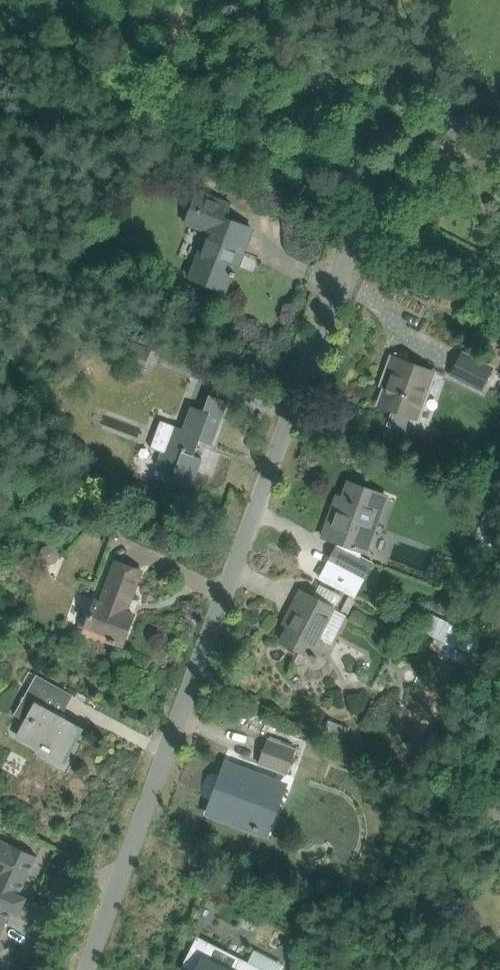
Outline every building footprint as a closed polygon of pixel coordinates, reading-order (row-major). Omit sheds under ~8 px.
[(197,260),(190,278),(206,284),(225,291),(239,254),(242,255),(252,229),(227,219),(219,216),(224,203),(232,206),(232,205),(198,192),(192,207),(211,214),(205,231),(207,232),(197,260)] [(143,372),(152,347),(132,340),(124,364),(143,372)] [(481,389),(482,386),(492,368),(463,353),(452,374),(481,389)] [(418,419),(429,388),(434,373),(392,357),(386,372),(392,374),(387,386),(386,386),(379,404),(418,419)] [(171,483),(172,484),(190,490),(202,458),(194,455),(199,440),(211,445),(227,402),(209,395),(204,411),(192,406),(182,433),(172,429),(173,425),(160,421),(150,448),(163,452),(157,466),(175,472),(171,483)] [(366,552),(371,538),(365,536),(381,494),(349,482),(340,508),(334,506),(323,537),(366,552)] [(350,576),(363,582),(372,565),(359,558),(350,576)] [(142,571),(123,564),(115,561),(100,601),(97,600),(85,632),(122,646),(134,614),(125,611),(131,595),(133,595),(142,571)] [(315,658),(323,642),(318,639),(334,608),(300,591),(289,612),(295,615),(281,641),(315,658)] [(84,726),(44,703),(54,684),(37,674),(29,671),(23,681),(30,685),(13,716),(24,722),(17,736),(35,746),(37,742),(62,756),(70,743),(74,745),(84,726)] [(350,728),(329,718),(322,732),(344,742),(350,728)] [(295,748),(288,746),(269,738),(259,765),(285,775),(295,748)] [(274,783),(246,772),(227,765),(210,812),(256,829),(274,783)] [(400,796),(381,798),(382,810),(401,808),(400,796)] [(499,822),(499,804),(490,800),(484,815),(478,812),(477,813),(499,822)] [(3,924),(4,925),(11,910),(18,914),(26,898),(18,895),(36,856),(0,839),(0,930),(3,924)] [(223,862),(219,874),(231,877),(234,865),(223,862)] [(182,966),(189,969),(233,969),(191,948),(182,966)] [(240,958),(234,969),(264,969),(240,958)]
